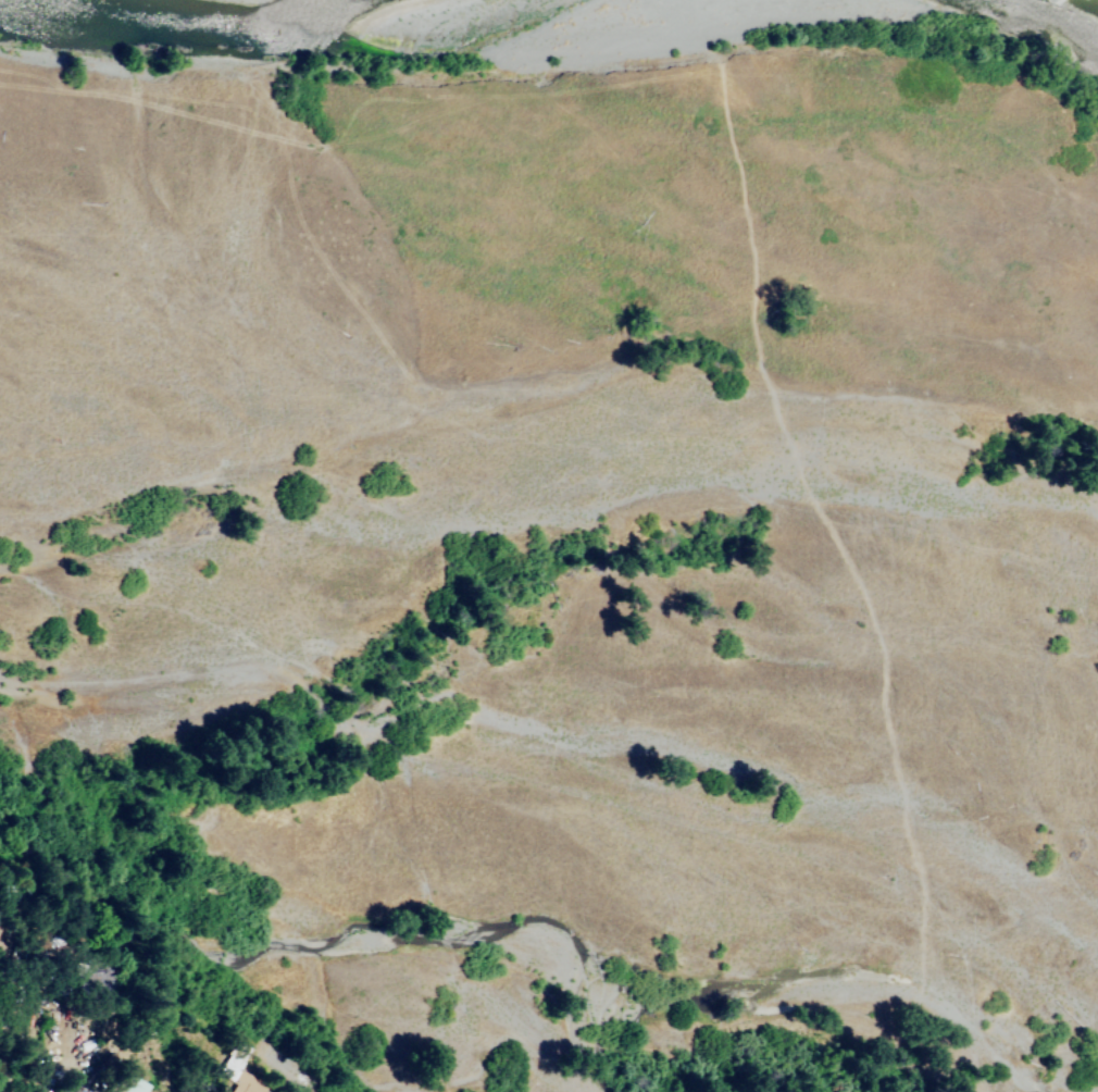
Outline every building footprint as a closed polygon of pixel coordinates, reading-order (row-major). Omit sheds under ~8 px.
[(150,1084),(131,1075),(123,1090),(113,1085),(109,1091),(146,1091),(150,1084)] [(239,1078),(231,1091),(265,1091),(239,1078)]
